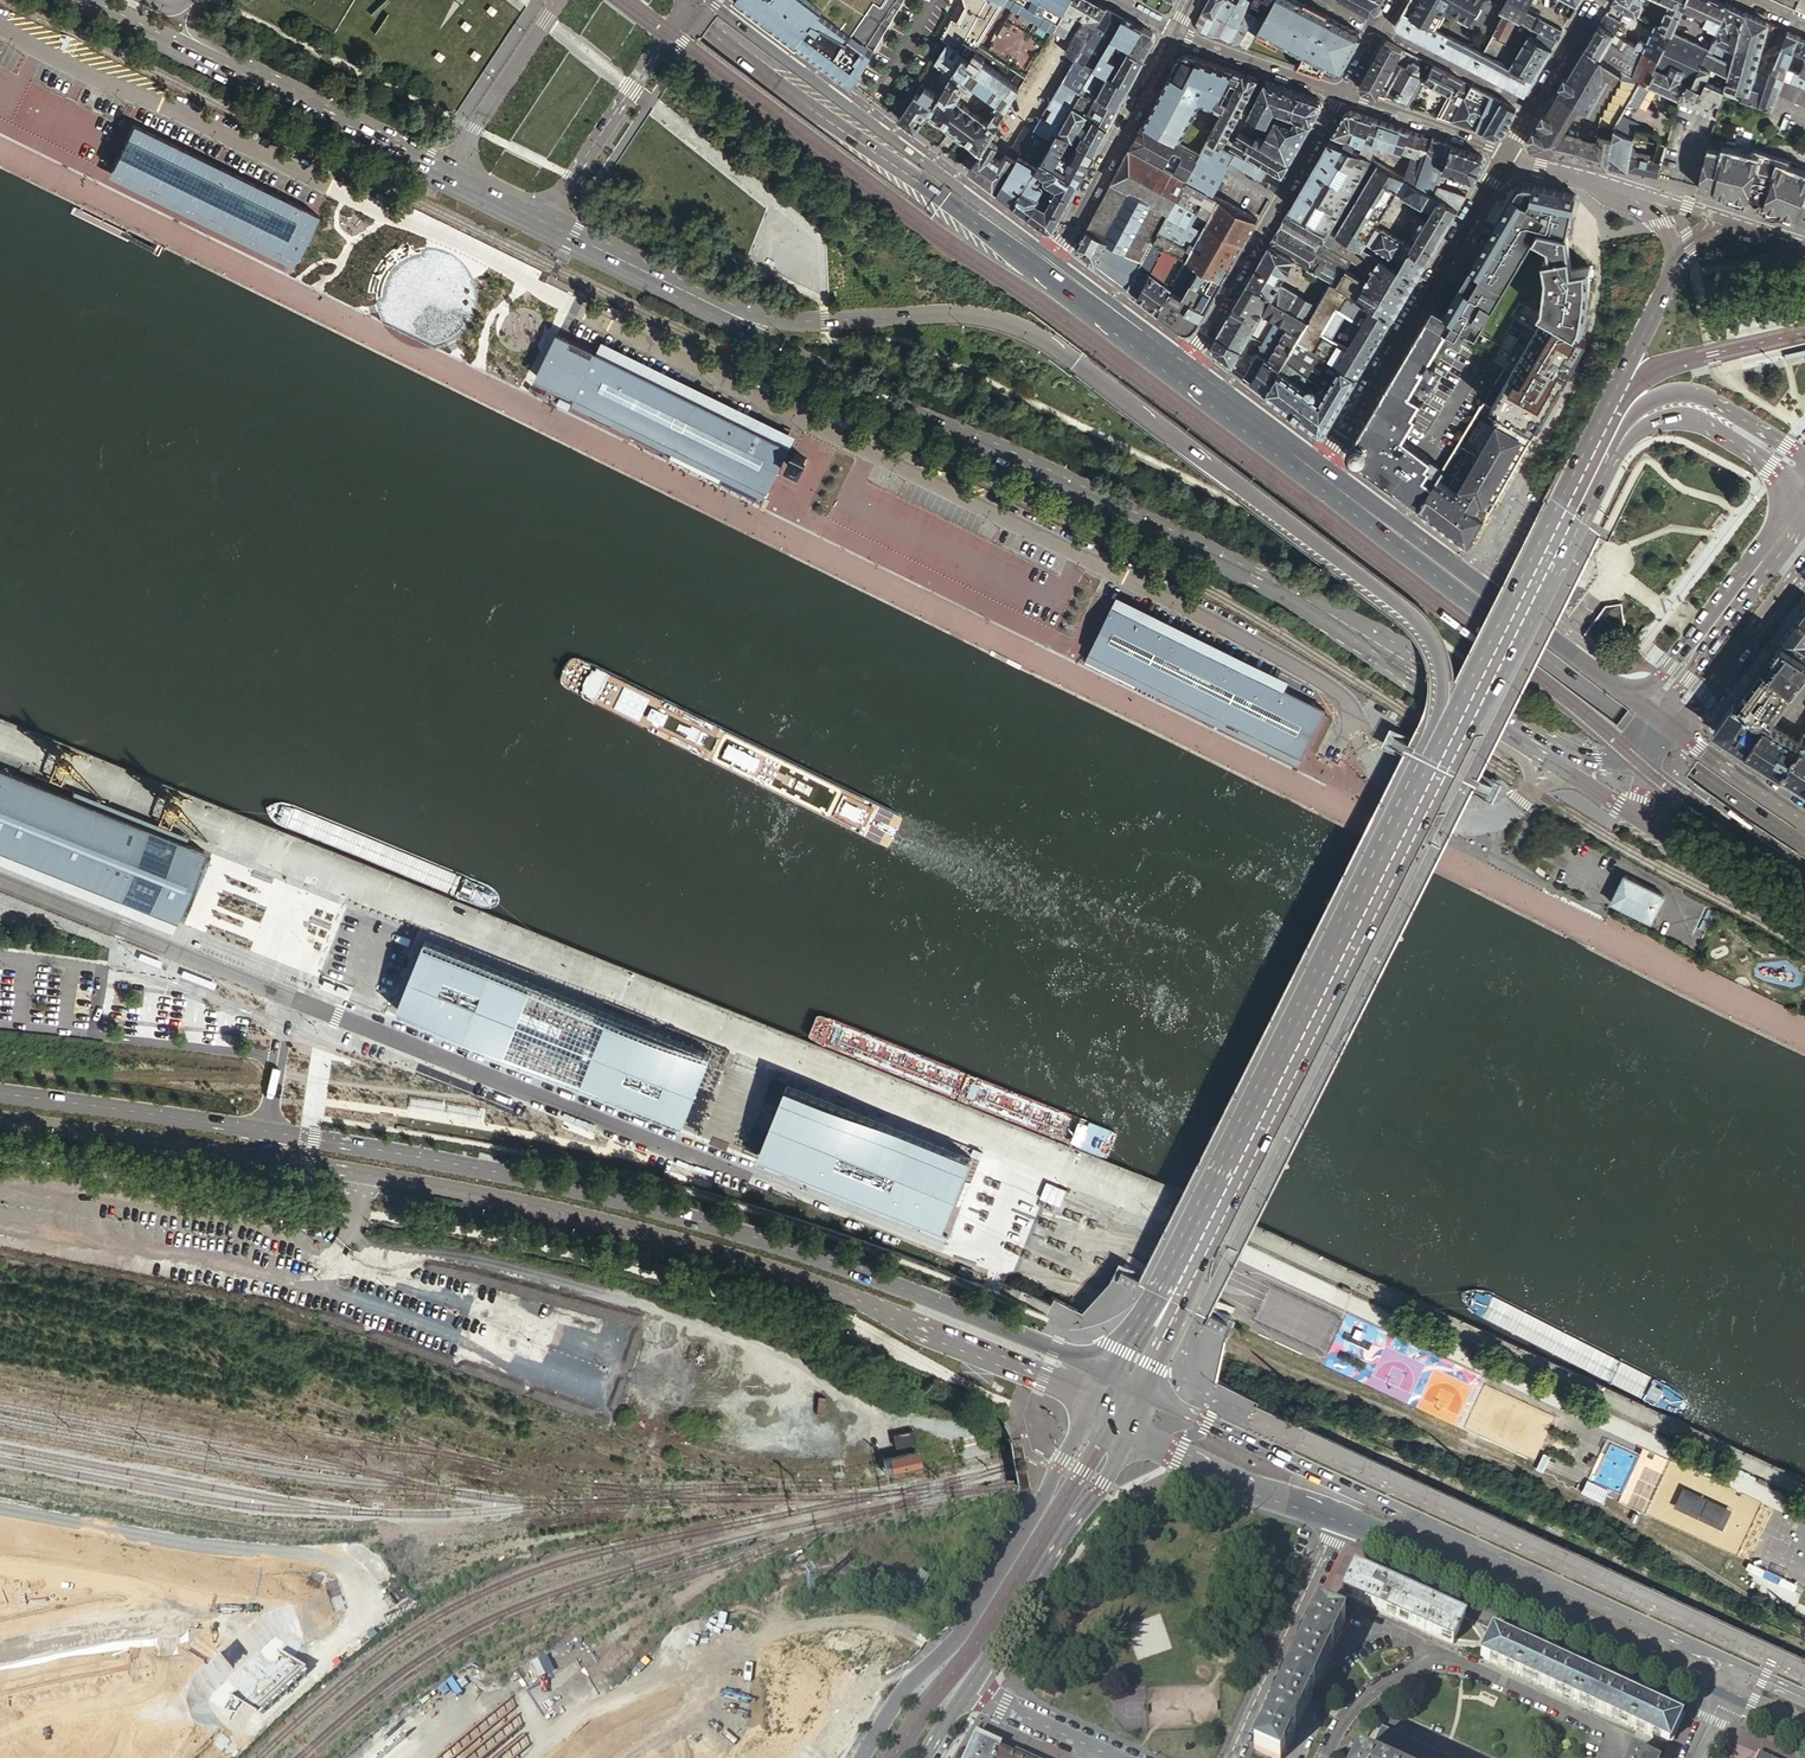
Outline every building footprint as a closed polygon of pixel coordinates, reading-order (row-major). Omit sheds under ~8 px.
[(822,10),(824,7),(814,0),(740,0),(763,17),(847,83),(871,46),(856,35),(822,10)] [(875,2),(883,7),(887,0),(814,0),(824,7),(822,10),(856,35),(875,2)] [(962,7),(955,22),(951,19),(940,39),(947,44),(964,54),(969,57),(979,42),(1006,0),(960,0),(962,7)] [(1047,1),(1046,4),(1053,8),(1050,14),(1059,20),(1070,0),(1045,0),(1047,1)] [(1092,0),(1070,0),(1059,20),(1069,27),(1070,27),(1077,14),(1085,19),(1095,2),(1092,0)] [(1176,0),(1147,0),(1146,2),(1164,13),(1170,11),(1176,0)] [(1201,13),(1195,23),(1199,33),(1246,50),(1272,0),(1234,0),(1228,10),(1225,12),(1219,9),(1213,19),(1201,13)] [(1201,13),(1213,19),(1219,9),(1224,0),(1207,0),(1201,13)] [(1219,9),(1225,12),(1228,10),(1234,0),(1231,0),(1224,0),(1219,9)] [(1296,0),(1272,0),(1246,50),(1263,56),(1274,36),(1277,38),(1280,32),(1277,30),(1287,12),(1290,14),(1287,19),(1314,33),(1324,15),(1296,0)] [(1380,0),(1341,0),(1370,15),(1375,14),(1382,1),(1380,0)] [(1403,11),(1424,23),(1435,28),(1447,6),(1453,9),(1453,11),(1474,22),(1486,0),(1410,0),(1403,11)] [(1539,32),(1556,42),(1563,31),(1541,19),(1541,20),(1525,12),(1531,0),(1507,0),(1500,13),(1503,15),(1515,20),(1519,23),(1519,22),(1539,32)] [(1612,4),(1635,17),(1635,16),(1638,17),(1642,8),(1640,7),(1628,0),(1614,0),(1612,4)] [(1668,1),(1668,2),(1669,2),(1658,27),(1671,33),(1672,32),(1683,8),(1686,0),(1666,0),(1668,1)] [(1718,0),(1686,0),(1683,8),(1706,18),(1705,21),(1709,23),(1708,25),(1716,29),(1727,4),(1718,0)] [(1795,4),(1804,8),(1804,0),(1797,0),(1795,4)] [(1106,8),(1095,2),(1085,19),(1079,29),(1077,30),(1064,53),(1075,59),(1106,8)] [(1744,12),(1727,4),(1716,29),(1711,42),(1707,49),(1701,63),(1728,74),(1732,56),(1733,53),(1735,48),(1736,42),(1739,31),(1742,23),(1744,15),(1744,12)] [(1123,17),(1106,8),(1075,59),(1036,126),(1016,160),(997,192),(1006,200),(1013,205),(1032,173),(1035,169),(1041,159),(1058,130),(1072,105),(1084,85),(1095,67),(1123,17)] [(1424,23),(1403,11),(1396,24),(1397,29),(1416,38),(1424,23)] [(1776,27),(1744,12),(1744,15),(1742,23),(1739,31),(1736,42),(1735,48),(1733,53),(1732,56),(1728,74),(1725,86),(1743,91),(1741,99),(1771,109),(1777,94),(1783,78),(1781,77),(1775,75),(1779,66),(1774,64),(1772,63),(1768,72),(1770,73),(1763,93),(1749,88),(1755,68),(1761,44),(1768,46),(1771,44),(1776,27)] [(1359,32),(1324,15),(1314,33),(1307,47),(1311,49),(1302,69),(1333,80),(1339,77),(1361,39),(1359,32)] [(1503,15),(1494,33),(1505,39),(1515,20),(1503,15)] [(1599,25),(1614,33),(1619,25),(1620,23),(1605,15),(1602,20),(1599,25)] [(1142,27),(1123,17),(1095,67),(1108,74),(1115,61),(1108,57),(1118,42),(1124,45),(1129,48),(1142,27)] [(1069,27),(1059,20),(1054,29),(1064,35),(1069,27)] [(1435,28),(1424,23),(1416,38),(1439,51),(1448,35),(1435,28)] [(1593,35),(1586,48),(1601,57),(1609,42),(1614,33),(1599,25),(1593,35)] [(1619,25),(1614,33),(1629,42),(1632,33),(1625,29),(1619,25)] [(1638,41),(1635,45),(1642,49),(1659,58),(1671,33),(1658,27),(1654,25),(1647,43),(1641,40),(1638,41)] [(1152,33),(1142,27),(1129,48),(1128,51),(1144,59),(1151,46),(1153,42),(1155,39),(1152,33)] [(1556,42),(1539,32),(1534,40),(1552,49),(1556,42)] [(1672,32),(1671,33),(1659,58),(1655,66),(1668,72),(1670,66),(1684,72),(1681,78),(1688,82),(1692,83),(1701,63),(1707,49),(1696,44),(1672,32)] [(1793,50),(1798,37),(1787,32),(1774,64),(1779,66),(1775,75),(1781,77),(1785,68),(1793,50)] [(1448,35),(1439,51),(1476,70),(1484,54),(1483,53),(1448,35)] [(1543,64),(1552,49),(1534,40),(1528,36),(1519,51),(1543,64)] [(1483,53),(1484,54),(1494,59),(1503,43),(1492,37),(1483,53)] [(1798,37),(1793,50),(1804,55),(1798,74),(1795,73),(1797,68),(1790,65),(1787,69),(1785,68),(1781,77),(1783,78),(1804,88),(1804,40),(1798,37)] [(1296,67),(1307,47),(1301,46),(1300,45),(1299,45),(1295,43),(1288,40),(1287,41),(1281,48),(1274,59),(1296,67)] [(1363,91),(1376,96),(1395,62),(1406,68),(1408,64),(1414,62),(1417,57),(1386,41),(1361,85),(1363,91)] [(1010,80),(1004,75),(1011,66),(979,42),(969,57),(964,54),(947,83),(945,86),(929,113),(938,120),(939,119),(949,126),(948,127),(951,130),(952,129),(960,134),(959,135),(963,138),(964,138),(974,145),(973,146),(982,153),(989,140),(1005,113),(1009,106),(1009,105),(1025,77),(1017,71),(1010,80)] [(1609,42),(1601,57),(1621,69),(1628,73),(1629,74),(1632,75),(1641,79),(1648,83),(1655,66),(1659,58),(1642,49),(1638,59),(1609,42)] [(964,54),(947,44),(935,64),(944,70),(939,78),(947,83),(964,54)] [(1311,49),(1307,47),(1296,67),(1302,69),(1311,49)] [(1137,71),(1144,59),(1128,51),(1122,48),(1121,51),(1126,54),(1114,74),(1111,72),(1109,75),(1130,86),(1137,71)] [(1601,57),(1586,48),(1558,95),(1542,122),(1529,144),(1531,149),(1608,166),(1614,135),(1616,123),(1628,101),(1638,84),(1621,81),(1620,88),(1617,87),(1616,95),(1613,95),(1611,102),(1609,102),(1607,110),(1605,109),(1603,117),(1600,116),(1596,137),(1597,138),(1596,145),(1561,133),(1578,105),(1589,111),(1610,76),(1615,79),(1621,69),(1601,57)] [(1504,64),(1534,80),(1543,64),(1519,51),(1511,65),(1506,62),(1504,64)] [(1178,55),(1175,61),(1190,54),(1184,52),(1178,55)] [(1168,75),(1142,124),(1179,143),(1200,104),(1203,103),(1222,113),(1226,106),(1243,73),(1200,58),(1190,54),(1175,61),(1168,75)] [(1484,54),(1476,70),(1495,80),(1503,64),(1494,59),(1484,54)] [(1471,85),(1417,57),(1414,62),(1419,65),(1420,70),(1418,75),(1422,77),(1421,79),(1449,94),(1451,96),(1439,118),(1451,122),(1468,90),(1471,85)] [(1692,83),(1688,82),(1680,98),(1692,104),(1701,108),(1717,115),(1723,93),(1725,86),(1728,74),(1701,63),(1692,83)] [(1530,87),(1534,80),(1504,64),(1503,64),(1495,80),(1525,95),(1530,87)] [(1668,72),(1655,66),(1648,83),(1650,84),(1680,98),(1688,82),(1681,78),(1684,72),(1670,66),(1668,72)] [(1108,74),(1095,67),(1084,85),(1119,107),(1125,94),(1130,86),(1109,75),(1108,74)] [(1763,70),(1755,68),(1749,88),(1763,93),(1770,73),(1768,72),(1763,70)] [(1258,78),(1243,73),(1226,106),(1222,113),(1208,139),(1222,147),(1258,78)] [(1783,78),(1777,94),(1804,106),(1804,88),(1783,78)] [(1648,83),(1641,79),(1638,84),(1628,101),(1635,105),(1638,104),(1650,84),(1648,83)] [(1285,88),(1266,81),(1248,115),(1253,117),(1261,121),(1264,122),(1268,124),(1270,119),(1272,120),(1274,117),(1274,116),(1272,115),(1275,110),(1277,111),(1285,88)] [(913,92),(897,117),(911,127),(917,132),(929,113),(945,86),(940,83),(938,83),(934,88),(934,90),(933,92),(928,89),(921,98),(913,92)] [(1119,107),(1084,85),(1072,105),(1108,127),(1114,116),(1119,107)] [(1471,85),(1468,90),(1499,106),(1502,101),(1471,85)] [(1300,93),(1285,88),(1277,111),(1279,112),(1289,116),(1290,113),(1292,114),(1300,93)] [(1499,106),(1468,90),(1451,122),(1483,133),(1499,106)] [(1296,118),(1312,124),(1322,106),(1319,100),(1300,93),(1292,114),(1297,116),(1296,118)] [(1449,94),(1436,117),(1439,118),(1451,96),(1449,94)] [(1502,101),(1499,106),(1483,133),(1496,138),(1501,135),(1516,110),(1502,101)] [(1101,139),(1108,127),(1072,105),(1058,130),(1094,152),(1101,139)] [(1345,113),(1329,140),(1348,147),(1360,114),(1350,111),(1345,113)] [(1359,152),(1360,152),(1373,119),(1360,114),(1348,147),(1359,152)] [(1248,115),(1244,123),(1253,128),(1255,124),(1251,122),(1253,117),(1248,115)] [(1270,126),(1301,142),(1312,124),(1296,118),(1293,121),(1292,124),(1280,120),(1281,116),(1278,115),(1276,118),(1275,118),(1270,126)] [(1250,133),(1253,134),(1256,136),(1257,135),(1264,122),(1261,121),(1253,117),(1251,122),(1255,124),(1253,128),(1250,133)] [(1403,178),(1415,186),(1432,139),(1373,119),(1360,152),(1369,158),(1375,143),(1412,155),(1403,178)] [(118,150),(109,168),(201,213),(295,260),(316,216),(223,170),(131,124),(129,128),(118,150)] [(1179,143),(1142,124),(1130,148),(1186,180),(1200,155),(1179,143)] [(1008,147),(1004,154),(1016,160),(1036,126),(1025,126),(1012,146),(1008,147)] [(1257,135),(1256,136),(1254,140),(1253,141),(1290,162),(1301,142),(1270,126),(1265,136),(1261,135),(1260,138),(1257,137),(1258,135),(1257,135)] [(1608,166),(1648,176),(1652,162),(1655,153),(1655,151),(1656,147),(1659,138),(1653,132),(1636,129),(1631,139),(1614,135),(1608,166)] [(1041,159),(1079,182),(1083,173),(1084,173),(1094,152),(1058,130),(1041,159)] [(1281,174),(1282,175),(1290,162),(1253,141),(1254,140),(1239,132),(1232,144),(1282,173),(1281,174)] [(1208,139),(1200,155),(1186,180),(1158,232),(1169,238),(1165,247),(1178,255),(1186,259),(1208,218),(1219,198),(1214,195),(1231,162),(1262,178),(1260,181),(1274,189),(1277,184),(1279,180),(1266,171),(1266,170),(1222,147),(1208,139)] [(1434,196),(1438,186),(1444,172),(1442,171),(1451,146),(1432,139),(1415,186),(1426,192),(1428,193),(1430,195),(1432,196),(1434,196)] [(982,153),(968,171),(978,179),(992,156),(998,146),(989,140),(982,153)] [(1370,159),(1369,158),(1360,152),(1359,152),(1348,147),(1329,140),(1290,207),(1332,231),(1336,224),(1333,223),(1370,159)] [(1444,172),(1474,182),(1486,162),(1483,157),(1451,146),(1442,171),(1444,172)] [(1158,232),(1186,180),(1130,148),(1078,247),(1080,253),(1127,289),(1154,241),(1158,232)] [(1698,187),(1732,195),(1744,198),(1751,200),(1756,202),(1761,204),(1766,206),(1804,221),(1804,175),(1775,164),(1776,161),(1763,156),(1762,159),(1723,149),(1722,154),(1708,150),(1706,150),(1698,187)] [(995,159),(992,156),(978,179),(986,184),(997,192),(1016,160),(1004,154),(1000,161),(995,159)] [(1032,173),(1013,205),(1021,211),(1037,222),(1047,230),(1054,229),(1060,216),(1070,198),(1079,182),(1041,159),(1035,169),(1043,174),(1044,174),(1046,181),(1057,187),(1052,196),(1047,193),(1043,199),(1040,198),(1039,195),(1044,187),(1043,183),(1040,182),(1041,180),(1041,178),(1032,173)] [(1656,177),(1660,164),(1652,162),(1648,176),(1656,177)] [(1439,199),(1434,196),(1432,196),(1430,195),(1428,193),(1426,192),(1415,186),(1403,178),(1377,163),(1335,233),(1378,258),(1397,268),(1408,250),(1410,247),(1402,243),(1403,242),(1403,241),(1402,241),(1401,241),(1395,238),(1395,237),(1394,237),(1391,235),(1391,234),(1390,234),(1384,231),(1384,230),(1383,229),(1382,229),(1382,230),(1381,231),(1375,227),(1396,192),(1431,212),(1439,199)] [(201,213),(109,168),(108,170),(105,175),(291,267),(295,260),(201,213)] [(1043,174),(1035,169),(1032,173),(1041,178),(1043,174)] [(1547,234),(1574,241),(1576,232),(1581,202),(1528,185),(1527,185),(1524,185),(1523,185),(1520,186),(1519,186),(1518,189),(1516,190),(1515,192),(1515,193),(1444,312),(1438,324),(1448,331),(1460,338),(1465,329),(1470,332),(1471,329),(1485,339),(1540,247),(1547,234)] [(1458,209),(1466,196),(1463,195),(1438,186),(1434,196),(1439,199),(1440,198),(1458,209)] [(1246,239),(1257,219),(1219,198),(1208,218),(1246,239)] [(1446,228),(1458,209),(1440,198),(1439,199),(1431,212),(1426,220),(1424,219),(1423,219),(1422,219),(1421,220),(1420,221),(1419,222),(1419,223),(1419,225),(1420,226),(1421,227),(1422,227),(1420,230),(1418,229),(1413,238),(1415,239),(1410,247),(1408,250),(1426,261),(1446,228)] [(1332,231),(1290,207),(1282,221),(1351,260),(1365,269),(1368,263),(1373,266),(1378,258),(1335,233),(1332,231)] [(1222,280),(1246,239),(1208,218),(1186,259),(1222,280)] [(1351,260),(1282,221),(1277,231),(1345,270),(1351,260)] [(1345,270),(1277,231),(1269,244),(1294,259),(1294,260),(1330,282),(1336,285),(1345,270)] [(1158,232),(1154,241),(1165,247),(1169,238),(1158,232)] [(1540,310),(1584,336),(1593,303),(1594,274),(1592,266),(1580,268),(1576,241),(1574,241),(1547,234),(1540,247),(1551,252),(1551,257),(1544,258),(1546,276),(1544,304),(1540,310)] [(1154,241),(1127,289),(1138,297),(1165,247),(1154,241)] [(1294,259),(1269,244),(1258,264),(1246,283),(1271,298),(1309,319),(1317,305),(1279,284),(1280,282),(1265,274),(1269,267),(1284,275),(1294,260),(1294,259)] [(1138,297),(1158,312),(1171,288),(1162,282),(1178,255),(1165,247),(1138,297)] [(1421,269),(1426,261),(1408,250),(1397,268),(1378,258),(1373,266),(1368,263),(1365,269),(1363,271),(1364,273),(1369,275),(1365,281),(1345,270),(1336,285),(1392,318),(1414,281),(1421,269)] [(1195,327),(1222,280),(1186,259),(1171,288),(1158,312),(1180,328),(1183,330),(1188,331),(1191,330),(1195,327)] [(1324,391),(1339,367),(1356,377),(1392,318),(1336,285),(1330,282),(1317,305),(1309,319),(1285,361),(1313,382),(1320,388),(1324,391)] [(1271,298),(1246,283),(1210,346),(1212,353),(1232,368),(1263,311),(1271,298)] [(1309,319),(1271,298),(1263,311),(1276,319),(1253,360),(1252,361),(1251,363),(1249,366),(1242,375),(1264,393),(1272,381),(1277,374),(1279,370),(1280,368),(1285,361),(1309,319)] [(1528,419),(1536,424),(1538,425),(1545,413),(1555,394),(1584,336),(1540,310),(1527,302),(1493,360),(1506,368),(1490,397),(1528,419)] [(1434,306),(1427,318),(1438,324),(1444,312),(1434,306)] [(1438,324),(1427,318),(1353,441),(1355,442),(1353,442),(1350,444),(1349,447),(1349,449),(1348,453),(1350,456),(1353,459),(1354,460),(1357,460),(1357,462),(1418,507),(1441,469),(1402,439),(1415,417),(1412,415),(1421,401),(1409,395),(1419,379),(1422,381),(1426,373),(1423,371),(1425,369),(1429,371),(1431,370),(1433,368),(1433,366),(1435,367),(1437,364),(1433,362),(1432,363),(1430,362),(1431,361),(1430,360),(1448,331),(1438,324)] [(1460,338),(1469,345),(1475,335),(1470,332),(1465,329),(1460,338)] [(575,396),(596,354),(556,335),(539,369),(536,375),(536,376),(575,396)] [(792,438),(600,345),(596,354),(788,448),(792,438)] [(767,490),(786,451),(788,448),(596,354),(575,396),(767,490)] [(1272,381),(1264,393),(1298,417),(1306,405),(1298,399),(1307,388),(1310,384),(1311,385),(1313,382),(1285,361),(1280,368),(1279,370),(1277,374),(1272,381)] [(1323,431),(1356,377),(1339,367),(1324,391),(1320,388),(1315,394),(1316,392),(1314,388),(1311,387),(1309,387),(1307,388),(1298,399),(1306,405),(1298,417),(1316,431),(1319,432),(1322,432),(1323,431)] [(575,396),(572,403),(667,450),(755,493),(763,497),(767,490),(575,396)] [(1441,469),(1418,507),(1469,545),(1485,515),(1475,507),(1480,500),(1490,507),(1533,433),(1531,431),(1536,424),(1528,419),(1523,426),(1503,415),(1474,462),(1472,460),(1475,454),(1461,445),(1457,452),(1453,449),(1441,469)] [(667,450),(666,454),(753,497),(755,493),(667,450)] [(791,455),(786,466),(787,469),(789,470),(789,469),(796,472),(795,473),(797,474),(800,473),(806,462),(805,459),(803,458),(802,459),(795,455),(796,454),(794,453),(792,454),(791,455)] [(1117,595),(1112,605),(1202,649),(1209,653),(1303,699),(1308,690),(1282,677),(1214,643),(1207,639),(1117,595)] [(1605,606),(1599,613),(1620,629),(1624,624),(1621,603),(1605,606)] [(1209,653),(1202,649),(1112,605),(1089,651),(1302,756),(1325,710),(1303,699),(1209,653)] [(1620,629),(1599,613),(1585,632),(1606,648),(1620,629)] [(1783,642),(1799,652),(1804,656),(1804,622),(1798,618),(1792,625),(1781,641),(1783,642)] [(1734,703),(1752,714),(1757,717),(1763,710),(1773,717),(1804,673),(1804,656),(1799,652),(1783,642),(1775,652),(1773,651),(1757,672),(1751,679),(1751,681),(1744,690),(1734,703)] [(1089,651),(1085,658),(1298,763),(1302,756),(1089,651)] [(1752,714),(1734,703),(1714,729),(1725,736),(1746,749),(1765,723),(1757,717),(1752,714)] [(1764,719),(1767,721),(1767,720),(1773,724),(1775,721),(1767,715),(1764,719)] [(1765,723),(1746,749),(1766,762),(1782,772),(1800,742),(1773,724),(1767,720),(1767,721),(1765,723)] [(1782,772),(1786,775),(1801,784),(1804,786),(1804,735),(1800,742),(1782,772)] [(176,921),(186,894),(203,850),(183,842),(173,838),(70,797),(0,769),(0,850),(176,921)] [(72,790),(70,797),(173,838),(176,832),(72,790)] [(176,832),(173,838),(183,842),(185,835),(176,832)] [(0,850),(0,864),(171,933),(176,921),(0,850)] [(1625,872),(1611,900),(1653,921),(1667,893),(1625,872)] [(711,1053),(426,940),(398,1009),(684,1124),(711,1053)] [(191,1045),(227,1049),(228,1037),(192,1033),(191,1045)] [(972,1158),(788,1085),(761,1154),(943,1228),(972,1158)] [(300,1214),(289,1212),(288,1223),(298,1225),(300,1214)] [(484,1376),(482,1382),(507,1391),(509,1385),(484,1376)] [(914,1431),(892,1436),(894,1446),(916,1441),(914,1431)] [(918,1452),(883,1459),(886,1471),(920,1464),(918,1452)] [(47,1529),(39,1527),(31,1560),(41,1562),(47,1529)] [(1354,1566),(1341,1593),(1453,1644),(1465,1617),(1441,1606),(1434,1603),(1375,1575),(1354,1566)] [(930,1575),(921,1569),(915,1578),(925,1584),(930,1575)] [(1253,1749),(1273,1757),(1280,1757),(1309,1696),(1313,1688),(1344,1620),(1331,1614),(1318,1608),(1253,1749)] [(1480,1656),(1669,1743),(1681,1717),(1492,1629),(1480,1656)] [(1385,1757),(1453,1757),(1380,1724),(1369,1751),(1385,1757)] [(996,1748),(998,1744),(973,1733),(962,1757),(991,1757),(996,1748)] [(1012,1751),(1010,1755),(996,1748),(991,1757),(1028,1757),(1012,1751)]
